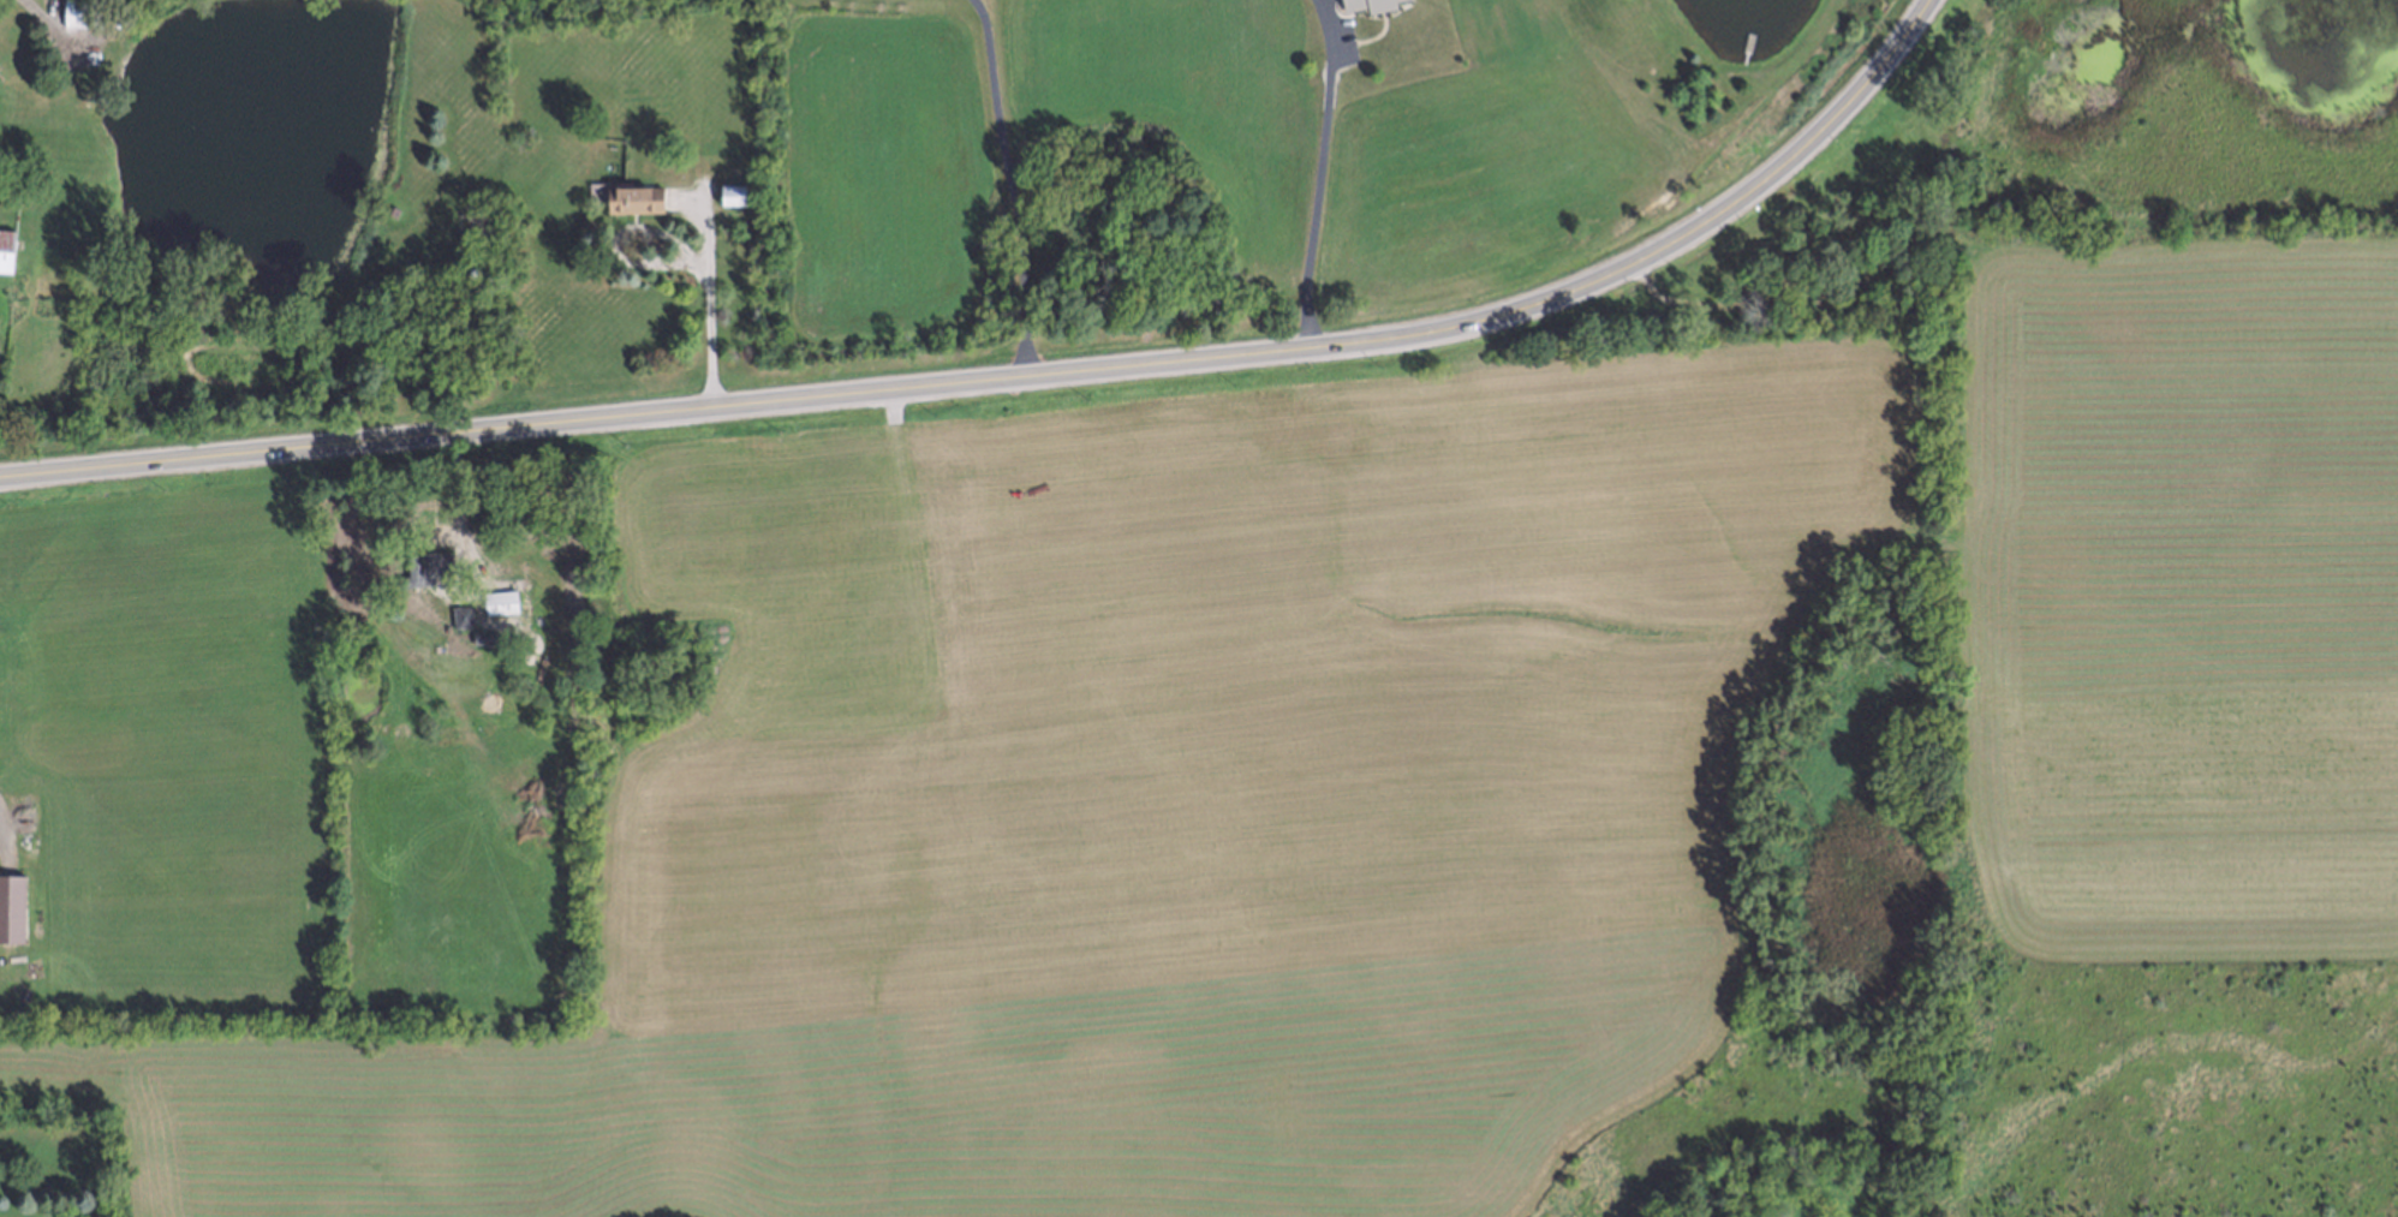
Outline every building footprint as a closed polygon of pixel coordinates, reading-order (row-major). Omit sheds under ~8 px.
[(90,28),(90,1),(70,0),(66,0),(65,28),(90,28)] [(1345,13),(1368,9),(1369,15),(1397,10),(1396,3),(1410,0),(1342,0),(1345,13)] [(722,206),(746,206),(746,185),(722,186),(722,206)] [(609,215),(664,214),(664,187),(608,188),(609,215)] [(13,273),(15,232),(0,231),(0,273),(13,273)] [(452,553),(423,554),(424,575),(453,573),(452,553)] [(487,616),(519,615),(518,592),(486,593),(487,616)] [(473,607),(454,608),(455,630),(474,629),(473,607)] [(26,877),(0,876),(0,944),(25,945),(26,877)]
